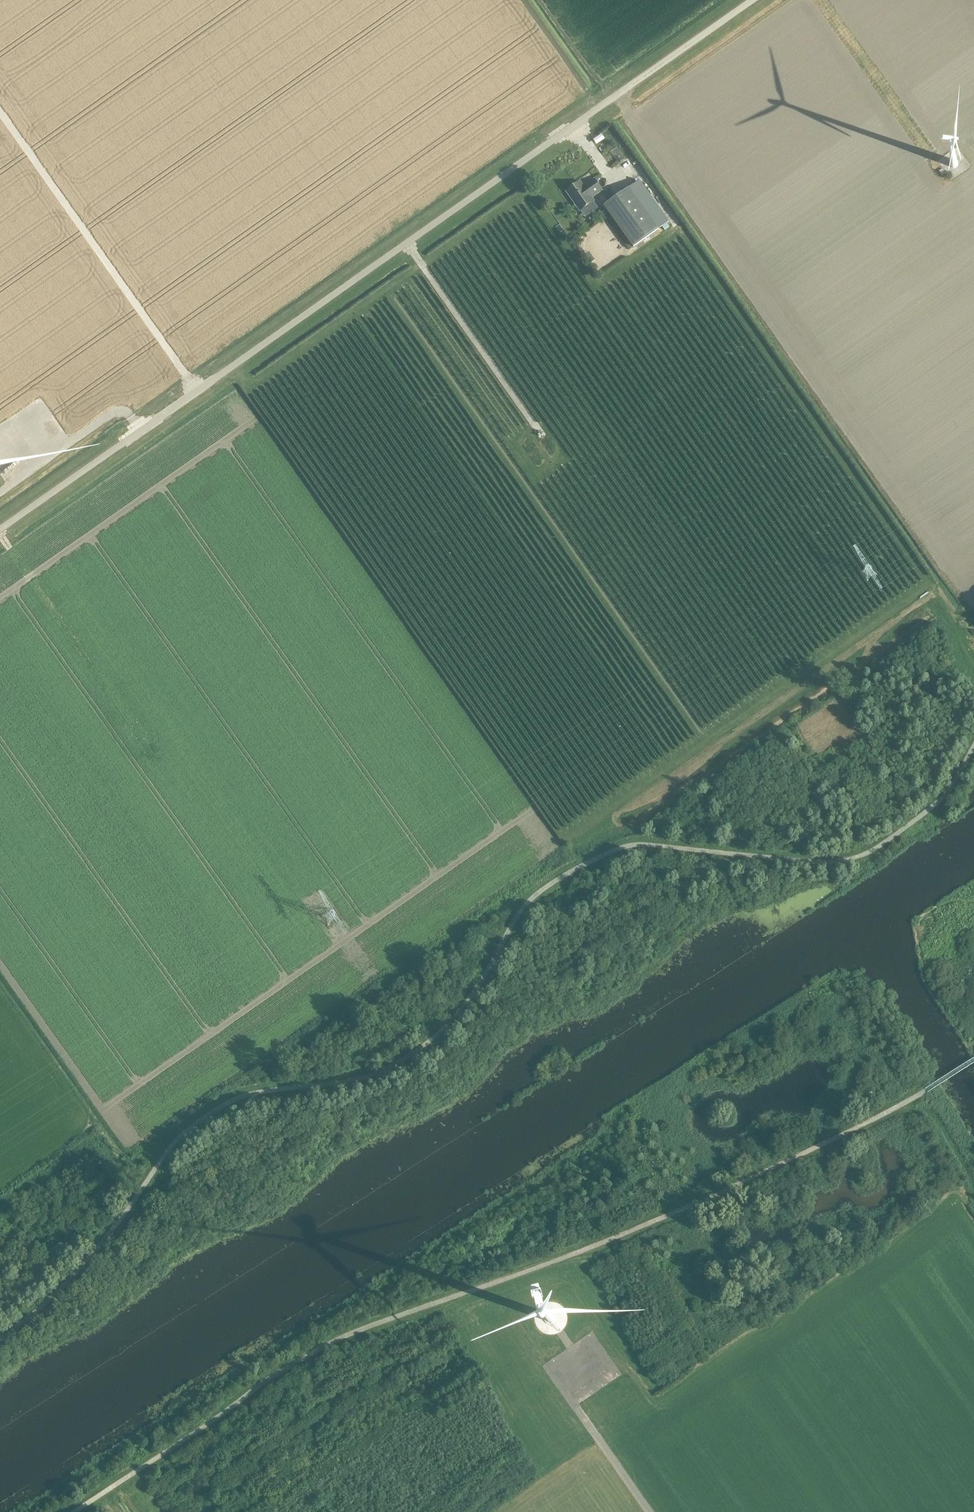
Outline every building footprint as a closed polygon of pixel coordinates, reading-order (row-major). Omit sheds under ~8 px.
[(953,151),(949,153),(952,162),(944,165),(948,175),(961,170),(953,151)] [(567,192),(580,211),(594,201),(591,198),(602,190),(595,179),(587,185),(588,186),(585,188),(580,182),(567,192)] [(634,247),(658,229),(629,188),(605,206),(634,247)] [(546,1317),(546,1318),(546,1319),(546,1320),(547,1321),(548,1322),(549,1323),(550,1323),(551,1323),(552,1323),(553,1322),(554,1322),(555,1321),(555,1320),(556,1319),(556,1318),(556,1317),(555,1317),(555,1316),(555,1315),(554,1315),(553,1314),(552,1314),(551,1314),(550,1314),(549,1314),(548,1314),(548,1315),(547,1315),(547,1316),(546,1317)]
